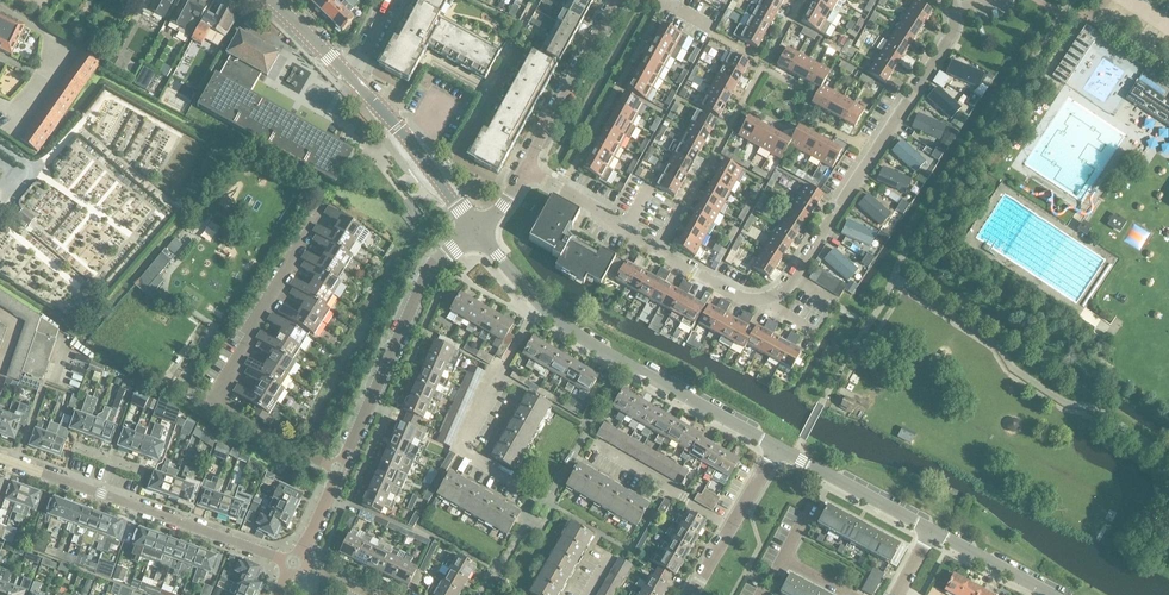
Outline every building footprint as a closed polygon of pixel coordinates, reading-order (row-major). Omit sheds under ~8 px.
[(140,10),(151,16),(154,12),(164,18),(165,16),(168,18),(178,0),(145,0),(140,10)] [(207,7),(199,3),(201,1),(200,0),(178,0),(168,18),(171,19),(170,21),(180,27),(178,31),(189,38),(198,21),(199,22),(207,7)] [(333,0),(314,0),(312,2),(322,12),(333,0)] [(322,12),(332,22),(353,0),(345,0),(340,6),(334,0),(333,0),(322,12)] [(332,22),(342,32),(356,17),(350,12),(354,8),(353,7),(359,1),(357,0),(353,0),(344,9),(332,22)] [(397,33),(379,66),(408,82),(428,47),(485,79),(502,49),(444,18),(454,0),(415,0),(397,33)] [(569,0),(563,11),(582,22),(588,11),(569,0)] [(588,11),(594,0),(569,0),(588,11)] [(775,16),(781,6),(771,0),(760,0),(756,6),(775,16)] [(813,0),(807,11),(831,25),(837,14),(813,0)] [(813,0),(837,14),(844,3),(838,0),(837,0),(813,0)] [(217,17),(208,13),(192,40),(191,41),(201,46),(210,29),(225,37),(236,18),(233,16),(238,7),(226,1),(217,17)] [(920,4),(915,1),(908,11),(925,22),(932,12),(920,4)] [(551,2),(549,7),(557,11),(559,7),(551,2)] [(873,6),(868,3),(864,10),(869,13),(873,6)] [(508,14),(514,17),(520,7),(514,4),(508,14)] [(750,16),(769,27),(775,16),(756,6),(750,16)] [(724,16),(729,18),(733,12),(727,9),(724,16)] [(582,22),(563,11),(556,22),(576,33),(582,22)] [(801,22),(820,33),(825,35),(831,25),(807,11),(801,22)] [(901,21),(918,33),(925,22),(908,11),(901,21)] [(29,33),(24,31),(26,28),(0,15),(0,50),(12,56),(20,40),(24,42),(29,33)] [(729,18),(724,16),(720,22),(725,25),(729,18)] [(769,27),(750,16),(745,27),(763,37),(769,27)] [(871,28),(876,20),(871,16),(866,25),(871,28)] [(532,18),(529,22),(537,27),(540,22),(532,18)] [(861,27),(865,21),(860,18),(856,24),(861,27)] [(85,25),(75,19),(67,32),(77,38),(85,25)] [(918,33),(901,21),(894,31),(912,43),(918,33)] [(548,27),(540,22),(537,27),(546,31),(548,27)] [(576,33),(556,22),(550,34),(570,44),(576,33)] [(689,36),(681,32),(680,34),(663,24),(657,35),(681,49),(689,36)] [(733,35),(757,49),(763,37),(745,27),(739,24),(733,35)] [(858,34),(861,27),(856,24),(852,31),(858,34)] [(1066,85),(1098,35),(1099,34),(1086,25),(1052,76),(1066,85)] [(810,31),(804,28),(801,33),(807,36),(810,31)] [(214,72),(195,105),(196,106),(198,103),(322,174),(338,146),(293,120),(294,119),(287,115),(286,116),(249,95),(262,73),(267,76),(280,54),(239,31),(226,54),(229,55),(216,77),(214,75),(215,73),(214,72)] [(817,35),(810,31),(807,36),(814,40),(817,35)] [(888,42),(905,53),(912,43),(894,31),(888,42)] [(570,44),(550,34),(544,45),(563,56),(570,44)] [(681,49),(657,35),(651,46),(670,57),(675,60),(681,49)] [(849,49),(853,42),(848,39),(844,37),(839,39),(837,42),(844,46),(849,49)] [(860,49),(864,41),(859,38),(854,47),(860,49)] [(832,43),(825,40),(822,45),(829,49),(832,43)] [(905,53),(888,42),(881,52),(898,63),(905,53)] [(838,47),(832,43),(829,49),(835,52),(838,47)] [(538,56),(555,66),(558,62),(560,63),(563,56),(544,45),(538,56)] [(664,67),(670,57),(651,46),(645,57),(664,67)] [(703,52),(708,55),(711,49),(707,46),(703,52)] [(844,46),(842,50),(841,53),(846,55),(849,49),(844,46)] [(787,47),(777,65),(788,71),(798,53),(787,47)] [(692,55),(696,57),(700,51),(695,48),(692,55)] [(498,174),(516,141),(557,67),(555,66),(538,56),(528,50),(468,157),(498,174)] [(96,70),(100,64),(83,51),(78,58),(96,70)] [(708,55),(703,52),(699,59),(704,62),(708,55)] [(874,62),(892,74),(898,63),(881,52),(874,62)] [(723,64),(743,74),(749,63),(729,53),(723,64)] [(809,59),(798,53),(788,71),(799,77),(809,59)] [(108,64),(120,70),(124,61),(113,55),(108,64)] [(696,57),(692,55),(688,61),(693,64),(696,57)] [(639,67),(658,78),(664,67),(645,57),(639,67)] [(96,70),(78,58),(74,64),(91,76),(96,70)] [(820,65),(809,59),(799,77),(810,83),(820,65)] [(952,60),(946,73),(978,86),(984,73),(952,60)] [(848,65),(841,62),(838,67),(845,71),(848,65)] [(874,62),(867,72),(885,84),(892,74),(874,62)] [(91,76),(74,64),(69,70),(87,83),(91,76)] [(717,74),(737,85),(743,74),(723,64),(717,74)] [(301,91),(310,72),(295,65),(286,84),(301,91)] [(820,65),(810,83),(819,89),(821,85),(822,86),(831,71),(820,65)] [(854,69),(848,65),(845,71),(851,74),(854,69)] [(145,66),(137,82),(148,87),(156,70),(145,66)] [(633,78),(653,88),(658,78),(639,67),(633,78)] [(691,74),(696,76),(700,70),(695,67),(691,74)] [(680,76),(685,79),(688,72),(684,69),(680,76)] [(943,87),(950,76),(940,69),(933,80),(943,87)] [(87,83),(69,70),(65,77),(82,89),(87,83)] [(696,76),(691,74),(687,80),(692,83),(696,76)] [(711,85),(731,96),(737,85),(717,74),(711,85)] [(869,78),(862,74),(859,79),(866,83),(869,78)] [(685,79),(680,76),(676,82),(681,85),(685,79)] [(82,89),(65,77),(60,83),(78,95),(82,89)] [(633,78),(627,89),(646,100),(653,88),(633,78)] [(875,81),(869,78),(866,83),(872,87),(875,81)] [(1126,98),(1168,127),(1168,102),(1137,81),(1126,98)] [(78,95),(60,83),(56,89),(73,101),(78,95)] [(706,96),(725,106),(731,96),(711,85),(706,96)] [(811,103),(823,110),(833,92),(822,86),(821,85),(819,89),(811,103)] [(938,86),(928,96),(951,118),(961,108),(938,86)] [(73,101),(56,89),(51,95),(69,108),(73,101)] [(684,98),(688,91),(683,89),(679,95),(684,98)] [(668,97),(673,100),(677,93),(672,90),(668,97)] [(844,97),(833,92),(823,110),(833,116),(844,97)] [(644,104),(625,93),(618,104),(638,115),(644,104)] [(969,98),(976,103),(979,98),(972,93),(969,98)] [(69,108),(51,95),(47,102),(64,114),(69,108)] [(699,107),(719,118),(725,106),(706,96),(699,107)] [(673,100),(668,97),(665,103),(669,106),(673,100)] [(854,103),(844,97),(833,116),(844,121),(854,103)] [(976,103),(969,98),(966,103),(973,108),(976,103)] [(64,114),(47,102),(43,108),(60,120),(64,114)] [(855,127),(865,109),(854,103),(844,121),(855,127)] [(613,115),(632,125),(638,115),(618,104),(613,115)] [(671,111),(676,113),(679,107),(674,104),(671,111)] [(60,120),(43,108),(38,114),(56,127),(60,120)] [(676,113),(671,111),(667,117),(672,120),(676,113)] [(717,121),(697,111),(691,122),(710,133),(717,121)] [(56,127),(38,114),(34,121),(51,133),(56,127)] [(917,114),(912,126),(941,138),(946,126),(917,114)] [(607,125),(626,136),(630,139),(636,128),(632,125),(613,115),(607,125)] [(653,123),(658,126),(662,119),(657,117),(653,123)] [(748,117),(738,135),(749,141),(759,123),(748,117)] [(51,133),(34,121),(29,127),(47,139),(51,133)] [(685,132),(704,143),(710,133),(691,122),(685,132)] [(658,126),(653,123),(650,130),(655,133),(658,126)] [(770,129),(759,123),(749,141),(760,147),(770,129)] [(601,136),(620,147),(626,136),(607,125),(601,136)] [(659,132),(664,134),(667,128),(662,125),(659,132)] [(799,150),(810,132),(799,126),(791,141),(789,144),(790,145),(799,150)] [(951,126),(942,139),(949,144),(958,130),(951,126)] [(47,139),(29,127),(25,133),(42,146),(47,139)] [(781,135),(770,129),(760,147),(771,153),(781,135)] [(664,134),(659,132),(655,138),(660,141),(664,134)] [(704,143),(685,132),(679,143),(699,154),(704,143)] [(820,138),(810,132),(799,150),(810,156),(820,138)] [(42,146),(25,133),(20,140),(38,152),(42,146)] [(781,135),(771,153),(781,159),(790,145),(789,144),(791,141),(781,135)] [(595,146),(614,157),(620,147),(601,136),(595,146)] [(642,145),(646,147),(650,141),(645,138),(642,145)] [(831,144),(820,138),(810,156),(821,162),(831,144)] [(668,151),(673,153),(673,154),(693,164),(699,154),(679,143),(674,140),(668,151)] [(902,140),(893,150),(915,171),(924,161),(902,140)] [(832,168),(842,150),(831,144),(821,162),(832,168)] [(646,147),(642,145),(638,151),(643,154),(646,147)] [(589,157),(608,168),(614,157),(595,146),(589,157)] [(647,153),(652,156),(655,149),(651,147),(647,153)] [(934,151),(941,156),(944,151),(937,147),(934,151)] [(941,156),(934,151),(931,156),(938,161),(941,156)] [(643,160),(648,162),(651,164),(654,158),(651,156),(652,156),(647,153),(643,160)] [(667,164),(687,175),(693,164),(673,154),(667,164)] [(730,160),(737,163),(740,158),(733,154),(730,160)] [(600,178),(599,180),(606,184),(613,171),(608,168),(589,157),(583,168),(600,178)] [(737,163),(744,167),(746,162),(740,158),(737,163)] [(630,166),(634,169),(638,162),(633,159),(630,166)] [(724,160),(718,171),(736,181),(742,170),(724,160)] [(782,168),(788,171),(791,166),(785,163),(782,168)] [(661,175),(681,186),(687,175),(667,164),(661,175)] [(634,169),(630,166),(626,173),(631,175),(634,169)] [(754,166),(752,171),(758,175),(761,170),(754,166)] [(788,171),(795,175),(798,170),(791,166),(788,171)] [(883,167),(877,179),(906,191),(911,179),(883,167)] [(643,171),(639,168),(635,175),(640,177),(643,171)] [(768,174),(761,170),(758,175),(765,179),(768,174)] [(718,171),(712,182),(731,192),(736,181),(718,171)] [(806,174),(803,180),(809,183),(812,178),(806,174)] [(681,186),(661,175),(655,186),(675,197),(681,186)] [(772,177),(767,186),(772,189),(776,180),(772,177)] [(819,182),(812,178),(809,183),(817,187),(819,182)] [(712,182),(707,192),(725,202),(731,192),(712,182)] [(621,192),(625,185),(620,183),(617,190),(621,192)] [(758,193),(762,187),(757,184),(753,190),(758,193)] [(805,185),(799,195),(816,206),(823,196),(805,185)] [(755,200),(758,193),(753,190),(750,197),(755,200)] [(707,192),(701,203),(719,213),(725,202),(707,192)] [(869,194),(859,203),(881,224),(890,214),(869,194)] [(809,217),(816,206),(799,195),(792,205),(809,217)] [(587,277),(599,284),(601,285),(616,257),(601,250),(597,258),(570,243),(572,240),(565,233),(569,226),(572,227),(580,213),(552,198),(529,239),(561,257),(555,268),(584,283),(587,277)] [(760,198),(755,207),(760,210),(765,202),(760,198)] [(899,205),(906,210),(909,205),(902,200),(899,205)] [(701,203),(695,214),(713,224),(719,213),(701,203)] [(747,214),(750,208),(745,205),(741,212),(747,214)] [(803,227),(809,217),(792,205),(785,215),(803,227)] [(906,210),(899,205),(896,210),(903,214),(906,210)] [(10,216),(26,229),(35,218),(23,209),(23,210),(20,208),(18,206),(10,216)] [(324,214),(337,222),(334,227),(362,245),(370,233),(329,207),(324,214)] [(743,221),(747,214),(741,212),(738,218),(743,221)] [(695,214),(689,224),(707,234),(713,224),(695,214)] [(1107,225),(1120,233),(1127,222),(1114,214),(1107,225)] [(796,237),(803,227),(785,215),(779,226),(796,237)] [(748,220),(743,228),(748,231),(753,223),(748,220)] [(847,220),(842,232),(871,245),(876,233),(847,220)] [(1083,220),(1076,230),(1086,237),(1093,227),(1083,220)] [(689,224),(683,235),(701,245),(707,234),(689,224)] [(318,225),(313,231),(313,232),(317,234),(353,257),(353,256),(354,257),(362,245),(334,227),(331,233),(318,225)] [(735,236),(738,229),(733,226),(730,233),(735,236)] [(789,247),(796,237),(779,226),(772,236),(789,247)] [(731,242),(735,236),(730,233),(726,240),(731,242)] [(323,254),(345,269),(353,257),(317,234),(313,241),(326,249),(323,254)] [(695,256),(701,245),(683,235),(677,246),(695,256)] [(738,236),(736,241),(741,245),(744,239),(738,236)] [(783,258),(789,247),(772,236),(765,246),(783,258)] [(736,252),(737,252),(740,254),(742,249),(739,248),(741,245),(736,241),(731,250),(736,252)] [(176,254),(181,248),(175,242),(169,249),(176,254)] [(776,268),(783,258),(765,246),(758,256),(776,268)] [(723,257),(727,250),(722,248),(718,254),(723,257)] [(834,248),(825,258),(849,280),(858,270),(834,248)] [(162,253),(135,285),(150,298),(155,303),(161,295),(156,291),(164,281),(158,276),(171,260),(170,259),(173,255),(165,249),(162,253)] [(345,269),(323,254),(319,260),(306,251),(301,258),(305,261),(306,261),(337,281),(337,280),(345,269)] [(720,264),(723,257),(718,254),(714,261),(720,264)] [(864,258),(871,263),(874,258),(867,254),(864,258)] [(609,274),(616,278),(615,280),(627,286),(643,258),(638,255),(633,265),(626,261),(624,264),(617,260),(609,274)] [(769,278),(776,268),(758,256),(752,267),(769,278)] [(643,258),(627,286),(638,293),(649,273),(643,270),(648,260),(643,258)] [(871,263),(864,258),(861,263),(868,268),(871,263)] [(311,281),(333,295),(342,283),(337,280),(337,281),(306,261),(305,261),(301,267),(314,276),(311,281)] [(816,266),(809,278),(815,282),(823,270),(816,266)] [(649,273),(638,293),(635,298),(646,305),(650,299),(665,270),(661,268),(655,277),(649,273)] [(665,270),(650,299),(661,305),(671,286),(665,282),(670,273),(665,270)] [(815,282),(821,286),(829,274),(823,270),(815,282)] [(835,277),(829,274),(821,286),(827,290),(835,277)] [(833,293),(841,281),(835,277),(827,290),(833,293)] [(333,295),(311,281),(308,286),(295,278),(290,285),(293,287),(294,287),(326,307),(333,295)] [(671,286),(661,305),(672,311),(688,283),(683,280),(678,289),(671,286)] [(840,297),(844,290),(847,285),(841,281),(833,293),(840,297)] [(856,285),(850,281),(847,285),(844,290),(851,294),(854,289),(856,285)] [(680,323),(694,298),(687,295),(693,285),(688,283),(672,311),(669,317),(680,323)] [(301,309),(322,322),(330,310),(326,307),(294,287),(293,287),(289,294),(304,303),(301,309)] [(8,295),(2,291),(0,295),(0,306),(1,306),(8,295)] [(459,326),(464,319),(474,301),(461,293),(450,311),(451,311),(447,318),(453,322),(453,323),(459,326)] [(694,298),(680,323),(692,329),(711,295),(706,293),(700,302),(694,298)] [(7,310),(15,299),(8,295),(1,306),(7,310)] [(13,314),(21,303),(15,299),(7,310),(13,314)] [(710,330),(726,301),(721,299),(716,308),(709,304),(698,323),(710,330)] [(472,334),(477,326),(487,309),(474,301),(464,319),(470,323),(466,330),(472,334)] [(726,301),(710,330),(722,336),(732,317),(726,313),(731,304),(726,301)] [(19,318),(27,307),(21,303),(13,314),(19,318)] [(278,312),(310,332),(314,335),(322,322),(301,309),(297,314),(282,305),(278,312)] [(25,322),(41,317),(27,307),(19,318),(25,322)] [(487,309),(477,326),(483,330),(479,338),(485,341),(490,334),(500,316),(487,309)] [(730,348),(733,342),(749,314),(744,311),(739,320),(732,317),(722,336),(719,341),(730,348)] [(272,313),(268,320),(281,329),(277,334),(300,348),(308,336),(272,313)] [(749,314),(733,342),(745,349),(747,345),(755,329),(754,329),(748,326),(753,316),(749,314)] [(493,354),(495,355),(501,346),(507,350),(515,337),(508,333),(513,324),(500,316),(490,334),(497,338),(492,345),(496,348),(493,354)] [(23,329),(35,333),(41,317),(25,322),(23,329)] [(22,373),(42,380),(56,339),(59,330),(41,318),(22,373)] [(758,351),(773,322),(769,319),(763,329),(756,325),(754,329),(755,329),(747,345),(758,351)] [(773,322),(758,351),(769,357),(779,337),(773,334),(778,325),(773,322)] [(35,333),(23,329),(21,336),(33,340),(35,333)] [(300,348),(277,334),(274,339),(261,331),(256,338),(260,341),(260,340),(292,360),(300,348)] [(779,337),(769,357),(780,363),(796,334),(791,332),(786,341),(779,337)] [(796,334),(780,363),(792,370),(802,350),(796,346),(801,337),(796,334)] [(437,342),(451,348),(454,341),(440,335),(437,342)] [(691,335),(687,343),(691,346),(696,337),(691,335)] [(33,340),(21,336),(18,343),(31,347),(33,340)] [(532,371),(536,363),(547,346),(533,338),(523,355),(530,359),(525,367),(532,371)] [(266,361),(288,375),(296,363),(292,360),(260,340),(260,341),(256,347),(269,356),(266,361)] [(429,355),(455,367),(458,360),(459,360),(462,353),(457,351),(451,348),(437,342),(435,341),(429,355)] [(457,351),(461,344),(454,341),(451,348),(457,351)] [(31,347),(18,343),(16,349),(28,354),(31,347)] [(463,349),(476,357),(479,352),(466,344),(463,349)] [(501,346),(495,355),(501,359),(507,350),(501,346)] [(547,346),(536,363),(543,367),(538,374),(545,378),(549,371),(560,353),(547,346)] [(28,354),(16,349),(13,356),(26,361),(28,354)] [(494,358),(480,350),(479,352),(476,357),(490,364),(494,358)] [(560,353),(549,371),(556,374),(551,382),(558,386),(562,378),(572,361),(560,353)] [(429,355),(423,369),(441,377),(445,370),(453,374),(456,367),(455,367),(429,355)] [(26,361),(13,356),(11,363),(23,367),(26,361)] [(288,375),(266,361),(262,366),(249,358),(245,365),(249,368),(249,367),(280,387),(281,387),(288,375)] [(104,366),(90,361),(88,369),(101,374),(104,366)] [(572,361),(562,378),(569,382),(564,389),(571,393),(575,386),(585,368),(572,361)] [(23,367),(11,363),(9,370),(21,374),(23,367)] [(72,374),(84,376),(86,368),(74,365),(72,374)] [(468,372),(481,378),(484,371),(471,365),(468,372)] [(254,388),(277,402),(285,389),(281,387),(280,387),(249,367),(249,368),(245,374),(258,382),(254,388)] [(585,368),(575,386),(582,390),(577,397),(584,401),(599,376),(585,368)] [(423,369),(417,383),(435,391),(438,384),(447,388),(450,381),(441,377),(423,369)] [(21,374),(9,370),(6,377),(19,381),(21,374)] [(514,370),(510,377),(524,385),(526,380),(527,380),(528,378),(514,370)] [(465,379),(478,385),(481,378),(468,372),(465,379)] [(38,391),(41,383),(21,376),(18,384),(38,391)] [(478,385),(465,379),(461,386),(475,392),(478,385)] [(537,392),(539,387),(527,380),(526,380),(524,385),(537,392)] [(131,393),(134,386),(124,382),(121,389),(131,393)] [(411,397),(429,405),(432,398),(441,401),(444,394),(435,391),(417,383),(411,397)] [(238,385),(233,392),(257,407),(253,414),(264,421),(277,402),(254,388),(251,393),(238,385)] [(475,392),(461,386),(458,393),(472,399),(475,392)] [(539,387),(537,392),(550,400),(552,395),(539,387)] [(622,423),(626,415),(637,398),(623,390),(613,407),(620,412),(615,419),(622,423)] [(63,404),(66,395),(60,393),(57,402),(63,404)] [(469,406),(472,399),(458,393),(455,400),(469,406)] [(543,419),(551,406),(529,393),(521,406),(543,419)] [(75,405),(79,396),(73,394),(70,403),(75,405)] [(80,433),(93,397),(87,395),(81,414),(76,412),(70,429),(80,433)] [(552,395),(550,400),(563,407),(565,403),(552,395)] [(93,397),(80,433),(90,437),(96,420),(91,418),(98,399),(93,397)] [(406,404),(407,404),(404,411),(407,412),(405,418),(419,424),(422,418),(423,419),(426,411),(434,415),(437,408),(429,405),(411,397),(410,398),(409,397),(407,398),(405,402),(406,404)] [(162,398),(157,406),(166,411),(170,404),(162,398)] [(637,398),(626,415),(633,419),(628,427),(635,430),(639,423),(649,405),(637,398)] [(842,407),(841,408),(849,412),(850,411),(854,402),(846,398),(841,407),(842,407)] [(150,413),(153,414),(157,404),(149,399),(147,403),(153,407),(152,408),(150,413)] [(452,407),(466,413),(469,406),(455,400),(452,407)] [(565,403),(563,407),(576,415),(579,410),(565,403)] [(8,415),(1,434),(14,439),(20,424),(25,426),(31,408),(20,404),(15,418),(8,415)] [(652,430),(662,413),(649,405),(639,423),(646,427),(641,434),(648,438),(652,430)] [(178,415),(179,413),(169,406),(167,412),(165,411),(164,415),(163,419),(175,423),(178,415)] [(536,431),(543,419),(521,406),(514,418),(536,431)] [(98,415),(96,420),(90,437),(100,440),(111,409),(105,407),(103,413),(98,415)] [(111,409),(100,440),(111,444),(117,427),(111,425),(114,417),(115,418),(118,409),(112,407),(111,409)] [(466,413),(452,407),(449,413),(463,420),(466,413)] [(463,420),(449,413),(446,420),(460,426),(463,420)] [(662,413),(652,430),(659,434),(654,442),(661,446),(665,438),(675,420),(662,413)] [(182,428),(186,421),(179,417),(176,424),(182,428)] [(137,425),(128,450),(139,454),(145,437),(140,435),(145,420),(140,418),(137,425)] [(419,424),(405,418),(402,424),(399,422),(393,437),(411,445),(415,438),(423,441),(426,434),(425,434),(428,428),(419,424)] [(529,444),(536,431),(514,418),(507,431),(529,444)] [(183,429),(192,434),(196,424),(187,420),(183,429)] [(443,427),(457,433),(460,426),(446,420),(443,427)] [(674,453),(678,446),(689,428),(675,420),(665,438),(672,442),(667,450),(674,453)] [(40,450),(46,433),(41,431),(44,423),(39,421),(29,447),(40,450)] [(46,433),(40,450),(50,454),(60,426),(50,422),(46,433)] [(60,426),(50,454),(60,457),(62,458),(64,453),(62,452),(66,440),(64,439),(65,435),(64,434),(68,424),(62,422),(60,426)] [(596,435),(603,439),(611,426),(604,422),(596,435)] [(135,432),(137,425),(133,423),(130,432),(124,430),(118,447),(128,450),(135,432)] [(145,437),(139,454),(148,458),(160,425),(155,424),(150,439),(145,437)] [(158,432),(148,458),(159,461),(165,445),(159,443),(165,427),(160,425),(158,432)] [(287,434),(286,436),(295,441),(301,431),(300,431),(292,426),(287,434)] [(611,426),(603,439),(610,443),(618,430),(611,426)] [(201,440),(205,433),(196,427),(192,434),(201,440)] [(440,434),(454,440),(457,433),(443,427),(440,434)] [(689,428),(678,446),(685,449),(680,457),(687,461),(690,455),(701,436),(689,428)] [(616,447),(624,434),(618,430),(610,443),(616,447)] [(521,456),(529,444),(507,431),(499,443),(521,456)] [(205,433),(201,440),(208,445),(211,436),(205,433)] [(454,440),(440,434),(437,441),(451,447),(454,440)] [(624,434),(616,447),(623,451),(631,438),(624,434)] [(703,463),(713,445),(701,438),(702,436),(701,436),(690,455),(696,459),(692,467),(698,470),(703,463)] [(393,437),(387,450),(406,458),(409,451),(417,455),(420,448),(411,445),(393,437)] [(629,454),(637,441),(631,438),(623,451),(629,454)] [(637,441),(629,454),(636,458),(644,445),(637,441)] [(225,455),(226,453),(228,454),(231,451),(228,447),(218,443),(215,451),(225,455)] [(514,470),(521,456),(499,443),(492,457),(514,470)] [(642,462),(650,449),(644,445),(636,458),(642,462)] [(713,445),(703,463),(709,466),(705,474),(711,478),(716,470),(726,453),(713,445)] [(237,459),(240,453),(241,452),(234,448),(231,451),(228,454),(237,459)] [(650,449),(642,462),(649,466),(657,453),(650,449)] [(408,476),(411,469),(414,462),(405,459),(406,458),(387,450),(381,464),(408,476)] [(450,451),(445,459),(451,462),(456,455),(450,451)] [(240,453),(237,459),(248,464),(250,460),(240,453)] [(655,469),(663,457),(657,453),(649,466),(655,469)] [(740,464),(738,463),(739,461),(726,453),(716,470),(721,473),(718,477),(719,480),(718,482),(725,486),(735,468),(737,469),(740,464)] [(663,457),(655,469),(662,473),(669,460),(663,457)] [(159,493),(168,467),(171,460),(166,459),(164,466),(163,466),(160,474),(154,472),(148,489),(159,493)] [(445,459),(438,472),(444,475),(451,462),(445,459)] [(669,477),(676,464),(669,460),(662,473),(669,477)] [(249,462),(246,469),(252,472),(256,465),(249,462)] [(381,464),(375,478),(401,489),(405,482),(408,476),(381,464)] [(579,464),(566,486),(580,494),(593,472),(579,464)] [(676,464),(669,477),(675,481),(682,468),(676,464)] [(179,500),(191,468),(185,466),(180,481),(175,480),(169,496),(179,500)] [(168,467),(159,493),(169,496),(175,480),(170,478),(173,469),(168,467)] [(191,468),(179,500),(189,504),(195,487),(190,485),(195,470),(191,468)] [(682,468),(675,481),(682,485),(689,472),(682,468)] [(275,476),(267,472),(263,480),(271,484),(275,476)] [(438,472),(430,485),(436,488),(444,475),(438,472)] [(594,503),(608,481),(593,472),(580,494),(594,503)] [(437,495),(451,503),(464,481),(450,473),(437,495)] [(198,497),(200,498),(198,507),(208,510),(219,479),(214,477),(212,483),(204,480),(198,497)] [(368,492),(387,500),(390,493),(398,496),(401,489),(393,486),(375,478),(368,492)] [(219,479),(208,510),(218,514),(224,497),(223,497),(219,495),(224,481),(219,479)] [(478,489),(464,481),(451,503),(465,511),(478,489)] [(594,503),(608,510),(621,488),(608,481),(594,503)] [(10,482),(2,508),(7,510),(10,501),(15,502),(20,486),(10,482)] [(272,499),(296,510),(300,500),(297,498),(300,492),(280,483),(272,499)] [(228,517),(239,486),(234,484),(231,492),(228,491),(225,492),(223,497),(224,497),(218,514),(228,517)] [(422,499),(428,501),(436,488),(430,485),(422,499)] [(12,512),(17,513),(15,521),(20,523),(22,515),(31,490),(20,486),(15,502),(15,503),(12,512)] [(239,486),(228,517),(237,521),(237,523),(241,525),(253,496),(242,493),(244,488),(239,486)] [(635,496),(621,488),(608,510),(622,519),(635,496)] [(492,497),(478,489),(465,511),(479,519),(492,497)] [(701,495),(717,504),(720,498),(705,489),(701,495)] [(31,490),(22,515),(27,517),(30,508),(35,510),(41,493),(31,490)] [(387,500),(368,492),(362,506),(381,514),(384,506),(392,510),(395,503),(387,500)] [(713,511),(717,504),(701,495),(698,493),(694,500),(713,511)] [(44,514),(45,514),(52,517),(49,525),(47,524),(46,527),(48,527),(47,531),(51,533),(63,501),(58,499),(59,496),(51,494),(44,514)] [(649,505),(635,496),(622,519),(636,527),(649,505)] [(506,505),(492,497),(479,519),(493,527),(506,505)] [(671,502),(665,498),(657,512),(662,515),(661,515),(664,516),(671,502)] [(296,510),(272,499),(268,508),(268,509),(291,520),(296,510)] [(411,499),(407,508),(412,510),(416,501),(411,499)] [(63,501),(51,533),(52,533),(51,536),(56,538),(62,520),(67,522),(73,505),(63,501)] [(249,511),(254,513),(256,514),(260,505),(253,501),(249,511)] [(73,505),(67,522),(72,524),(69,532),(74,534),(83,508),(73,505)] [(507,536),(515,522),(520,513),(506,505),(493,527),(507,536)] [(817,525),(849,542),(890,564),(900,546),(827,506),(817,525)] [(74,534),(79,536),(76,545),(81,547),(83,542),(82,542),(93,512),(83,508),(74,534)] [(287,529),(291,520),(268,509),(265,517),(264,518),(281,526),(287,529)] [(374,518),(375,516),(361,510),(358,517),(372,523),(373,521),(374,518)] [(249,511),(245,521),(250,523),(254,513),(249,511)] [(82,542),(83,542),(91,545),(93,541),(102,515),(93,512),(82,542)] [(415,512),(408,525),(413,528),(421,514),(415,512)] [(649,525),(654,528),(661,515),(662,515),(657,512),(649,525)] [(680,526),(698,536),(706,523),(688,512),(684,519),(677,515),(673,521),(680,526)] [(353,522),(355,517),(348,513),(345,519),(353,522)] [(99,543),(98,547),(97,550),(101,552),(102,550),(113,519),(102,515),(93,541),(99,543)] [(276,538),(281,526),(264,518),(265,517),(261,515),(257,524),(259,525),(257,529),(258,530),(256,535),(263,538),(265,533),(276,538)] [(374,518),(373,521),(387,527),(389,522),(375,516),(374,518)] [(120,541),(126,521),(118,518),(117,521),(113,519),(102,550),(107,552),(112,538),(120,541)] [(387,527),(400,533),(403,528),(389,522),(387,527)] [(571,523),(562,537),(585,550),(593,536),(571,523)] [(130,544),(136,547),(133,555),(131,561),(135,562),(138,563),(140,558),(139,557),(149,532),(144,530),(145,528),(136,525),(130,544)] [(654,528),(649,525),(641,538),(646,541),(654,528)] [(698,536),(680,526),(677,532),(669,528),(665,534),(673,539),(690,549),(698,536)] [(354,560),(363,542),(356,539),(360,530),(353,527),(340,553),(354,560)] [(414,539),(416,534),(403,528),(400,533),(414,539)] [(13,541),(16,533),(6,529),(5,529),(2,539),(12,543),(13,541)] [(16,533),(13,541),(20,543),(23,534),(17,532),(16,533)] [(149,561),(158,535),(149,532),(139,557),(140,558),(149,561)] [(363,542),(354,560),(367,567),(376,548),(369,545),(373,537),(366,534),(363,542)] [(416,534),(414,539),(428,545),(431,540),(416,534)] [(820,534),(817,540),(821,543),(825,537),(820,534)] [(158,535),(149,561),(154,563),(153,566),(158,568),(168,539),(158,535)] [(44,553),(47,546),(39,543),(40,538),(33,536),(29,548),(44,553)] [(562,537),(554,550),(577,564),(585,550),(562,537)] [(646,541),(641,538),(634,551),(638,554),(646,541)] [(168,539),(158,568),(163,570),(164,566),(170,568),(172,559),(179,543),(168,539)] [(665,552),(683,562),(690,549),(673,539),(669,545),(661,541),(658,547),(665,552)] [(376,548),(367,567),(380,573),(393,547),(380,540),(376,548)] [(8,542),(5,549),(14,552),(17,545),(8,542)] [(426,556),(431,559),(438,545),(433,542),(426,556)] [(179,543),(170,568),(174,569),(172,575),(177,576),(188,546),(179,543)] [(23,555),(26,549),(17,545),(14,552),(23,555)] [(841,545),(837,551),(842,554),(845,548),(841,545)] [(47,546),(44,553),(55,557),(58,550),(47,546)] [(188,546),(177,576),(183,578),(184,573),(189,575),(192,567),(199,550),(188,546)] [(390,555),(380,573),(394,580),(403,562),(396,558),(400,550),(393,547),(390,555)] [(64,561),(67,553),(58,550),(55,557),(64,561)] [(199,550),(192,567),(197,568),(192,582),(197,584),(199,579),(208,553),(199,550)] [(554,550),(546,564),(568,578),(577,564),(554,550)] [(222,556),(214,552),(213,555),(208,553),(199,579),(204,581),(207,572),(215,575),(222,556)] [(683,562),(665,552),(661,558),(654,554),(650,560),(659,566),(656,572),(669,579),(672,573),(675,575),(683,562)] [(67,553),(64,561),(75,565),(75,564),(77,557),(67,553)] [(37,567),(41,558),(31,554),(28,564),(37,567)] [(228,560),(234,563),(236,557),(232,555),(230,554),(228,560)] [(407,554),(403,562),(394,580),(408,587),(410,582),(417,568),(410,565),(414,557),(407,554)] [(447,557),(446,559),(442,565),(450,570),(467,580),(475,566),(458,556),(455,555),(453,554),(451,554),(449,555),(447,557)] [(431,559),(426,556),(419,570),(424,572),(431,559)] [(77,557),(75,564),(84,568),(87,561),(87,560),(77,557)] [(55,569),(57,563),(43,558),(41,564),(55,569)] [(615,565),(628,572),(632,565),(619,558),(615,565)] [(262,569),(241,559),(238,565),(236,564),(233,570),(235,570),(234,572),(243,576),(243,575),(256,581),(257,581),(262,569)] [(87,561),(84,568),(89,570),(94,571),(96,565),(92,563),(87,561)] [(66,572),(69,566),(69,565),(61,562),(58,569),(66,572)] [(111,578),(116,564),(109,562),(107,568),(97,565),(96,565),(94,571),(95,572),(95,573),(111,578)] [(546,564),(538,578),(561,591),(568,578),(546,564)] [(113,579),(123,582),(127,569),(117,565),(113,579)] [(435,578),(442,583),(460,593),(467,580),(453,571),(450,570),(442,565),(441,567),(438,572),(435,578)] [(628,572),(615,565),(611,571),(624,579),(628,572)] [(418,586),(424,573),(424,572),(419,570),(417,568),(410,582),(418,586)] [(879,571),(874,568),(871,573),(876,576),(879,571)] [(0,587),(0,594),(10,594),(13,587),(7,585),(12,572),(7,570),(0,587)] [(221,577),(227,579),(230,573),(224,570),(221,577)] [(608,577),(621,584),(624,579),(611,571),(608,577)] [(885,574),(879,571),(876,576),(882,579),(885,574)] [(643,590),(652,594),(664,594),(669,586),(665,585),(669,579),(656,572),(653,577),(651,576),(647,583),(639,579),(635,585),(643,590)] [(873,582),(876,576),(871,573),(868,579),(873,582)] [(234,583),(257,593),(262,583),(257,581),(256,581),(243,575),(243,576),(241,580),(236,578),(234,582),(234,583)] [(968,582),(954,575),(945,591),(942,589),(939,594),(944,594),(946,591),(953,594),(961,594),(968,582)] [(782,594),(825,594),(789,576),(780,594),(782,594)] [(882,579),(876,576),(873,582),(879,585),(882,579)] [(604,584),(617,592),(621,584),(608,577),(604,584)] [(561,591),(538,578),(530,593),(534,594),(558,594),(561,591)] [(10,594),(24,594),(25,593),(27,594),(32,582),(24,579),(20,590),(13,587),(10,594)] [(134,579),(131,587),(139,590),(142,582),(134,579)] [(873,582),(868,579),(865,585),(870,588),(873,582)] [(31,594),(45,594),(39,592),(42,585),(34,582),(30,594),(31,594)] [(142,582),(139,590),(149,593),(152,586),(142,582)] [(876,591),(879,585),(873,582),(870,588),(876,591)] [(961,594),(979,594),(982,590),(968,582),(961,594)] [(112,590),(111,593),(115,594),(119,594),(122,586),(114,583),(112,590)] [(257,593),(234,583),(230,592),(236,594),(257,594),(257,593)] [(460,593),(442,583),(438,589),(431,585),(427,591),(433,594),(459,594),(460,593)] [(213,588),(204,584),(201,594),(210,594),(213,588)] [(604,584),(600,590),(609,594),(615,594),(617,592),(604,584)] [(867,593),(870,588),(865,585),(862,590),(867,593)] [(132,594),(134,591),(122,586),(119,594),(132,594)] [(149,593),(154,594),(159,594),(161,590),(161,589),(152,586),(149,593)] [(215,592),(214,591),(213,594),(220,594),(223,589),(217,587),(215,592)]
